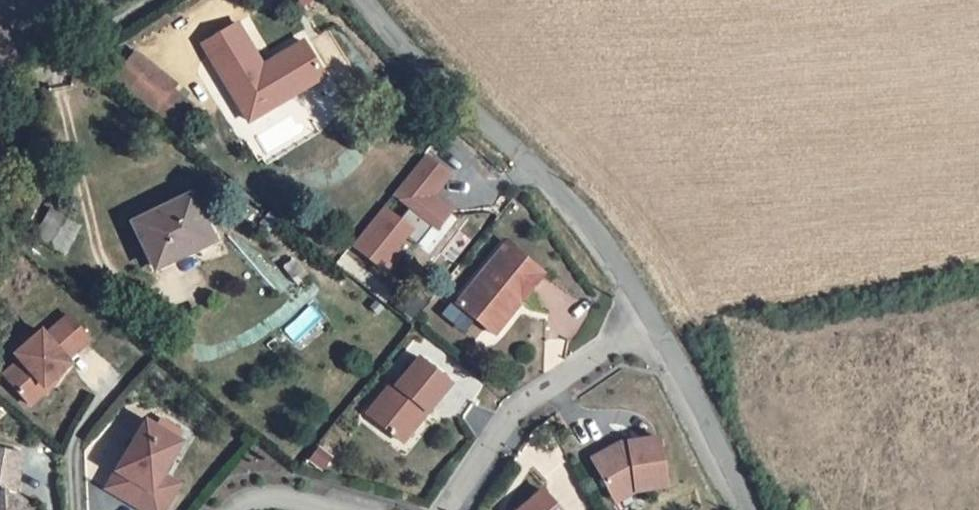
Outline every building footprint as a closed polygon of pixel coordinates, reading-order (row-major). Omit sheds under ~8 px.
[(275,95),(319,69),(304,43),(263,67),(237,24),(203,45),(249,122),(280,104),(275,95)] [(130,88),(149,65),(135,54),(116,78),(130,88)] [(174,85),(149,65),(130,88),(155,109),(171,89),(174,85)] [(324,77),(319,69),(275,95),(280,104),(324,77)] [(191,105),(171,89),(155,109),(175,125),(191,105)] [(435,230),(455,208),(437,193),(454,174),(427,151),(391,193),(435,230)] [(213,240),(191,195),(133,223),(155,268),(213,240)] [(386,204),(350,244),(383,274),(427,225),(408,208),(400,216),(386,204)] [(77,224),(52,210),(36,237),(62,252),(77,224)] [(457,304),(486,329),(513,295),(521,302),(544,274),(507,243),(457,304)] [(513,295),(486,329),(494,335),(521,302),(513,295)] [(21,360),(4,375),(30,405),(48,389),(45,386),(52,380),(70,364),(67,360),(89,340),(69,315),(46,336),(41,331),(16,354),(21,360)] [(427,412),(451,383),(420,358),(397,386),(393,383),(367,414),(396,438),(421,407),(427,412)] [(55,383),(52,380),(45,386),(48,389),(55,383)] [(427,412),(421,407),(396,438),(402,442),(427,412)] [(162,474),(182,442),(146,421),(106,489),(141,509),(162,474)] [(635,492),(666,488),(658,439),(628,443),(629,447),(621,449),(619,444),(591,459),(613,499),(635,487),(635,492)] [(21,507),(14,499),(15,493),(23,453),(0,449),(0,509),(25,509),(21,507)] [(162,474),(141,509),(143,509),(164,509),(180,484),(162,474)] [(635,492),(635,487),(613,499),(615,503),(635,492)] [(543,491),(521,509),(559,509),(543,491)] [(25,502),(15,493),(14,499),(21,507),(25,502)]
